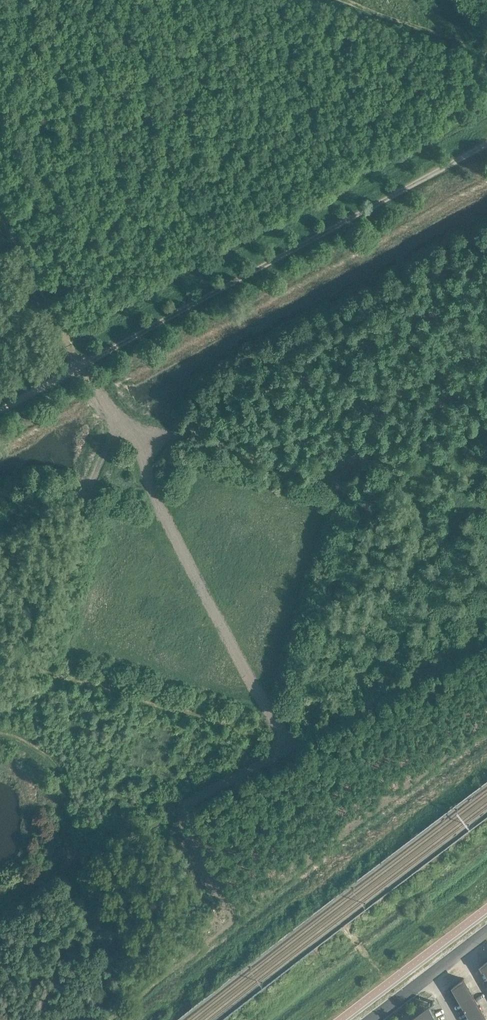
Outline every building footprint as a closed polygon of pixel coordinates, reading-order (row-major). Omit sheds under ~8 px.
[(461,1004),(471,1019),(486,1019),(463,978),(452,986),(451,985),(461,1004)] [(428,1003),(406,1019),(437,1019),(428,1003)]
